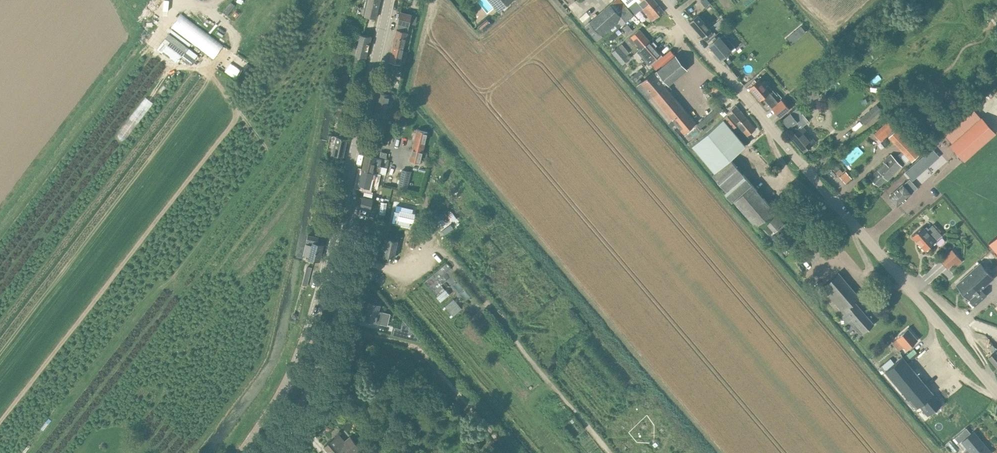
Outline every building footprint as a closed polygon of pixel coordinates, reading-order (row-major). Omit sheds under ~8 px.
[(376,17),(380,0),(366,0),(362,14),(376,17)] [(499,11),(512,0),(490,0),(499,11)] [(590,21),(603,35),(603,36),(615,25),(618,28),(629,19),(634,15),(621,0),(614,0),(601,12),(590,21)] [(628,6),(635,14),(642,8),(652,21),(663,11),(654,0),(623,0),(628,6)] [(396,29),(393,45),(404,47),(411,14),(400,12),(398,23),(400,24),(398,29),(396,29)] [(181,14),(171,27),(213,59),(223,45),(184,16),(181,14)] [(698,15),(690,22),(703,37),(705,40),(714,33),(719,28),(715,23),(709,28),(698,15)] [(344,18),(343,24),(350,26),(352,19),(344,18)] [(730,23),(725,28),(729,32),(734,27),(730,23)] [(623,28),(628,34),(633,30),(627,24),(623,28)] [(641,48),(649,41),(639,30),(631,36),(628,39),(633,45),(636,42),(641,48)] [(167,35),(163,41),(181,55),(187,48),(188,47),(169,33),(167,35)] [(792,33),(786,37),(791,43),(796,39),(792,33)] [(355,55),(362,57),(367,58),(371,36),(360,34),(358,45),(350,43),(348,53),(355,54),(355,55)] [(735,47),(724,35),(721,38),(719,36),(709,45),(721,59),(731,50),(735,47)] [(649,41),(641,48),(638,51),(649,63),(660,54),(649,41)] [(400,63),(404,47),(393,45),(389,60),(400,63)] [(622,65),(629,59),(618,46),(611,52),(622,65)] [(674,56),(673,55),(670,50),(652,65),(657,70),(657,71),(669,85),(687,69),(675,55),(674,56)] [(639,68),(630,75),(635,81),(644,73),(639,68)] [(696,122),(653,71),(641,81),(637,85),(672,126),(675,123),(684,133),(696,122)] [(336,76),(334,82),(340,84),(340,81),(346,82),(348,74),(337,72),(336,76)] [(778,101),(770,92),(758,79),(749,87),(760,100),(763,97),(772,107),(780,116),(789,108),(781,98),(778,101)] [(713,83),(707,88),(711,92),(716,88),(713,83)] [(386,106),(389,95),(379,93),(374,115),(389,119),(391,107),(386,106)] [(338,103),(335,115),(346,117),(349,105),(338,103)] [(865,124),(881,110),(876,104),(860,118),(865,124)] [(701,127),(723,109),(720,105),(698,123),(701,127)] [(733,128),(746,117),(736,105),(723,116),(733,128)] [(913,105),(905,111),(916,125),(924,119),(913,105)] [(790,113),(782,119),(789,128),(794,133),(791,136),(804,152),(816,142),(803,126),(802,126),(809,121),(797,107),(790,113)] [(932,116),(925,121),(936,134),(943,128),(932,116)] [(746,117),(733,128),(747,145),(751,142),(748,138),(749,137),(747,135),(756,129),(746,117)] [(964,160),(995,133),(981,117),(950,145),(964,160)] [(776,211),(730,159),(745,145),(722,119),(692,146),(715,172),(712,174),(726,190),(725,192),(733,201),(734,200),(758,227),(761,225),(769,235),(772,232),(776,237),(788,227),(775,212),(776,211)] [(888,121),(874,133),(879,138),(880,139),(894,127),(892,126),(888,121)] [(378,140),(381,126),(376,125),(373,139),(378,140)] [(417,129),(412,151),(410,160),(420,162),(423,163),(424,160),(421,160),(421,157),(426,158),(428,152),(423,151),(427,132),(417,129)] [(896,129),(888,136),(894,142),(902,135),(896,129)] [(336,136),(333,150),(332,153),(344,156),(349,132),(341,131),(339,136),(336,136)] [(911,145),(903,152),(912,161),(920,154),(911,145)] [(905,171),(905,172),(911,179),(938,155),(932,148),(915,162),(905,171)] [(365,155),(361,170),(369,171),(372,172),(380,174),(380,173),(381,166),(380,165),(381,159),(376,158),(376,157),(365,155)] [(887,179),(901,166),(890,155),(885,160),(886,161),(870,176),(879,185),(886,178),(887,179)] [(411,171),(403,169),(398,188),(406,190),(411,171)] [(361,170),(358,185),(369,187),(375,188),(377,187),(378,183),(380,174),(372,172),(369,171),(361,170)] [(845,172),(840,177),(845,183),(851,178),(845,172)] [(918,187),(910,178),(903,185),(902,184),(889,195),(898,205),(911,194),(911,193),(918,187)] [(724,192),(728,197),(732,201),(733,201),(725,192),(724,192)] [(362,197),(360,207),(360,208),(371,210),(373,199),(362,197)] [(394,211),(392,222),(398,223),(409,226),(410,221),(399,218),(400,212),(412,214),(413,209),(396,205),(395,211),(394,211)] [(942,235),(932,225),(926,230),(923,226),(912,235),(926,250),(942,235)] [(796,249),(808,238),(800,229),(789,239),(796,249)] [(989,243),(996,252),(996,235),(989,243)] [(383,256),(389,257),(394,258),(398,240),(387,238),(383,256)] [(313,242),(310,256),(310,257),(319,260),(323,244),(313,242)] [(957,266),(962,261),(959,258),(951,250),(941,260),(948,268),(954,262),(957,266)] [(975,305),(985,297),(987,295),(981,289),(993,278),(980,262),(956,284),(969,299),(970,300),(968,301),(973,306),(975,305)] [(377,275),(373,270),(367,275),(372,280),(377,275)] [(854,327),(860,333),(861,333),(863,332),(864,332),(874,324),(855,301),(859,297),(839,272),(821,287),(822,287),(844,314),(843,315),(850,323),(853,320),(855,322),(854,324),(854,327)] [(454,299),(445,307),(454,317),(462,309),(454,299)] [(368,302),(364,319),(381,323),(383,313),(378,312),(380,305),(368,302)] [(399,320),(395,315),(387,321),(391,326),(399,320)] [(393,326),(391,333),(422,342),(403,319),(400,328),(393,326)] [(907,349),(917,340),(907,328),(892,342),(899,350),(904,346),(907,349)] [(996,367),(996,354),(995,352),(989,358),(996,367)] [(941,403),(902,356),(894,362),(891,358),(882,365),(886,370),(885,370),(916,408),(919,405),(923,410),(925,408),(929,414),(941,403)] [(966,428),(954,438),(958,443),(970,433),(966,428)] [(974,431),(962,442),(968,448),(964,452),(965,452),(968,452),(970,451),(971,452),(990,452),(992,452),(974,431)] [(354,452),(360,447),(350,436),(345,441),(339,434),(324,446),(330,452),(355,452),(354,452)]
